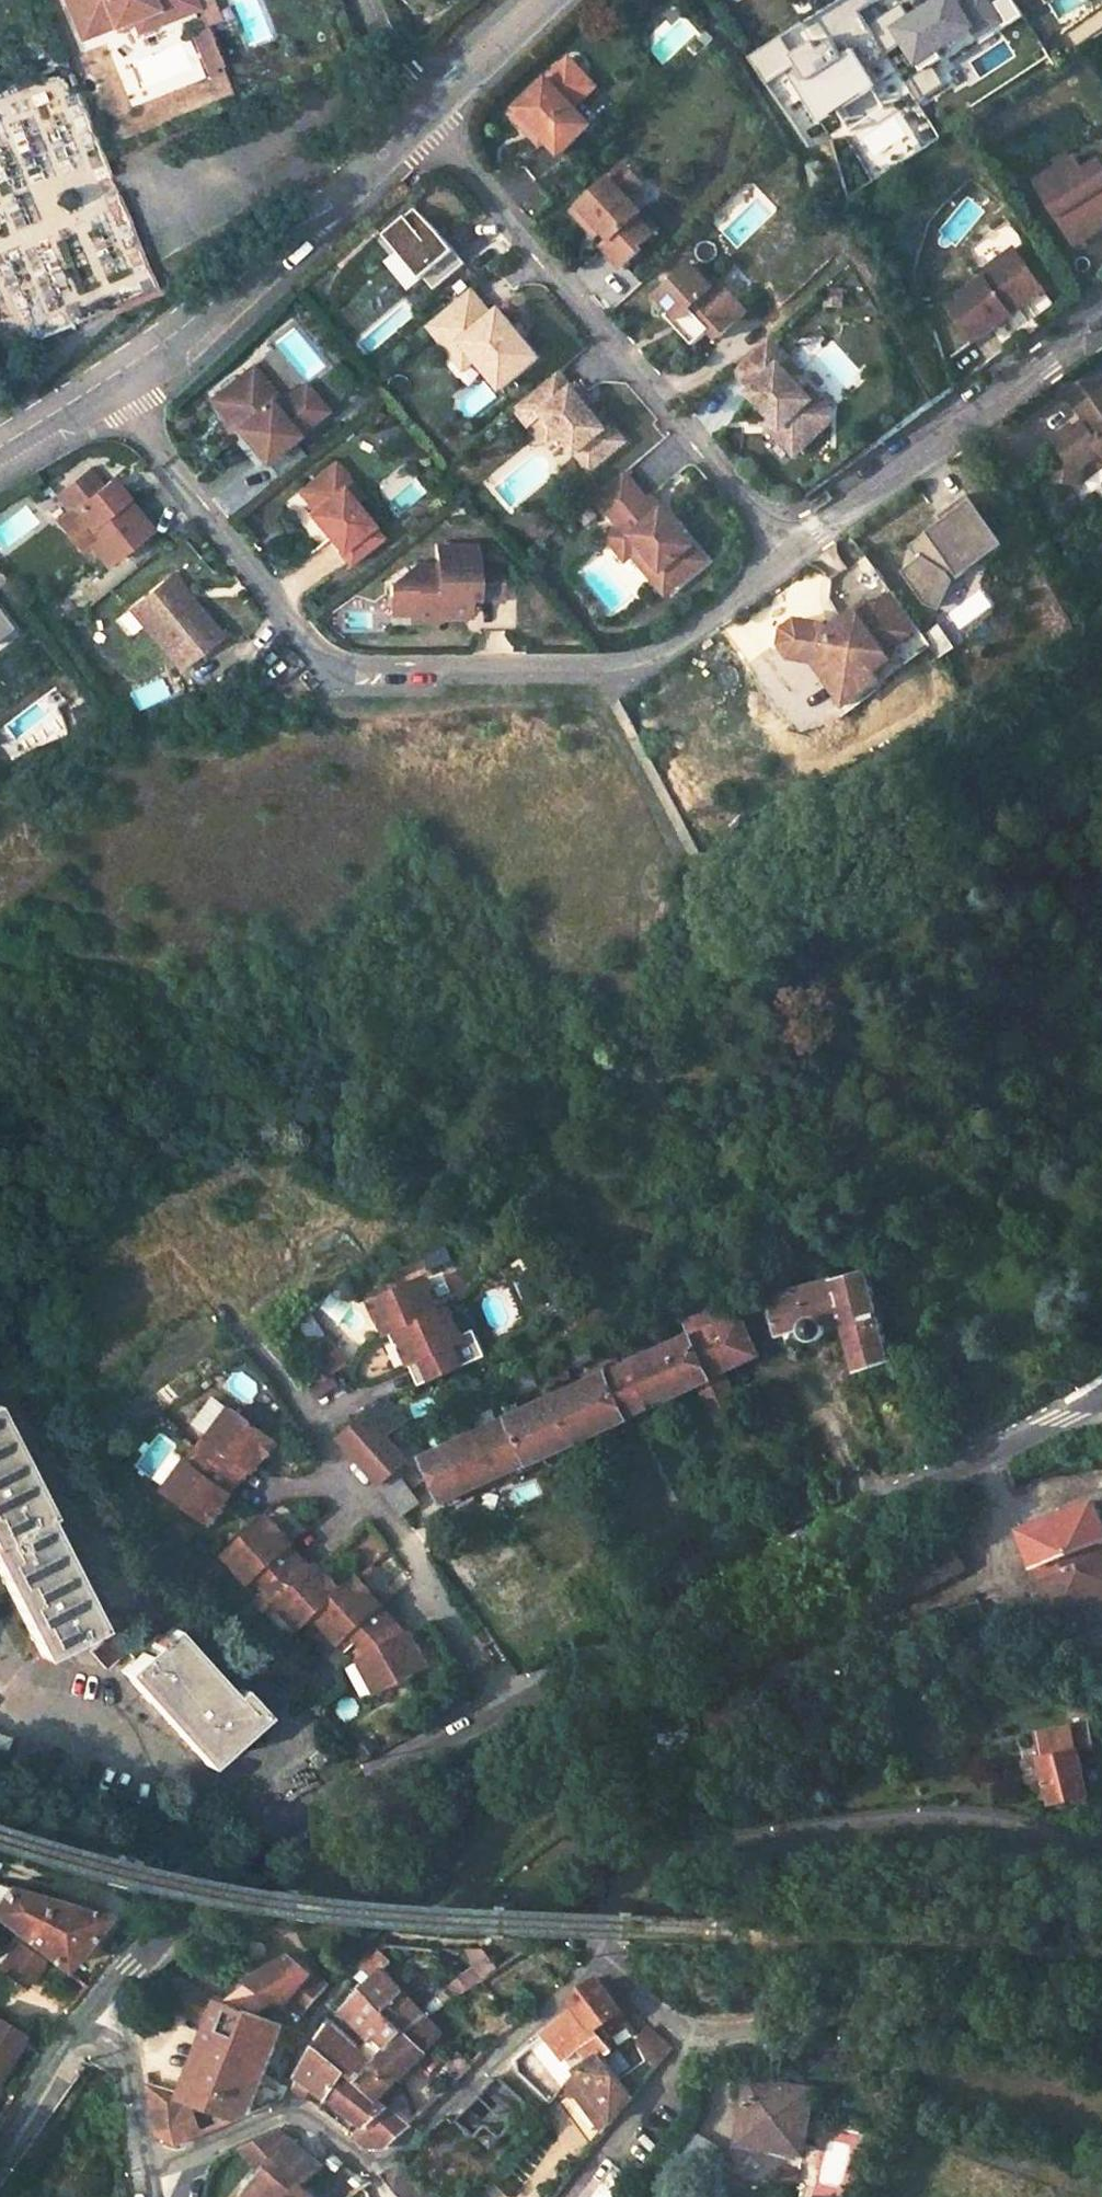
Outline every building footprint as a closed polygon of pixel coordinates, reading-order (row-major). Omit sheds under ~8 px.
[(71,20),(95,10),(103,28),(135,15),(155,7),(160,22),(196,7),(193,0),(63,0),(71,20)] [(219,18),(212,0),(194,0),(204,24),(219,18)] [(155,7),(135,15),(140,29),(160,22),(155,7)] [(95,10),(71,20),(79,38),(103,28),(95,10)] [(205,30),(192,35),(197,49),(210,44),(205,30)] [(210,44),(197,49),(205,69),(219,64),(210,44)] [(566,51),(516,99),(512,111),(523,122),(529,116),(543,131),(557,146),(588,116),(573,100),(565,93),(567,81),(581,67),(566,51)] [(581,67),(567,81),(565,93),(573,100),(594,80),(581,67)] [(529,116),(523,122),(537,136),(543,131),(529,116)] [(1037,176),(1070,231),(1098,214),(1100,218),(1101,217),(1101,159),(1100,157),(1084,167),(1075,153),(1037,176)] [(817,160),(805,163),(811,186),(823,182),(817,160)] [(610,167),(570,205),(586,221),(592,215),(609,232),(601,240),(620,261),(639,243),(637,241),(651,227),(635,210),(639,206),(621,188),(626,183),(610,167)] [(464,257),(416,200),(376,234),(389,249),(398,242),(433,283),(464,257)] [(1070,231),(1076,240),(1101,224),(1101,217),(1100,218),(1098,214),(1070,231)] [(1040,281),(1008,243),(976,270),(979,274),(944,303),(973,337),(1023,295),(1040,281)] [(712,285),(688,260),(654,292),(668,307),(681,320),(676,324),(692,340),(707,325),(715,334),(738,312),(718,292),(712,285)] [(718,279),(712,285),(718,292),(724,286),(718,279)] [(1052,295),(1040,281),(1023,295),(1035,309),(1052,295)] [(489,309),(467,283),(424,320),(447,347),(460,336),(499,383),(537,351),(520,331),(512,322),(496,303),(489,309)] [(668,307),(664,311),(676,324),(681,320),(668,307)] [(517,319),(512,322),(520,331),(524,328),(517,319)] [(797,365),(766,332),(732,365),(750,384),(746,388),(772,414),(780,423),(774,428),(795,450),(830,416),(830,404),(815,389),(810,393),(790,372),(797,365)] [(249,363),(241,369),(269,404),(276,398),(249,363)] [(568,382),(555,367),(512,403),(525,420),(529,416),(539,408),(555,427),(573,447),(579,443),(593,459),(621,435),(606,418),(601,422),(585,402),(576,392),(580,388),(572,378),(568,382)] [(269,404),(241,369),(208,396),(257,457),(321,406),(300,379),(276,398),(269,404)] [(1068,391),(1089,421),(1076,430),(1071,424),(1053,437),(1059,446),(1053,450),(1049,470),(1057,478),(1081,483),(1084,464),(1101,452),(1101,377),(1097,371),(1068,391)] [(589,399),(580,388),(576,392),(585,402),(589,399)] [(539,408),(529,416),(545,435),(555,427),(539,408)] [(772,414),(766,420),(774,428),(780,423),(772,414)] [(593,459),(579,443),(573,447),(587,464),(593,459)] [(1081,483),(1101,468),(1101,452),(1084,464),(1081,483)] [(325,464),(303,482),(317,499),(311,505),(304,510),(344,559),(376,534),(348,499),(357,493),(345,477),(339,482),(325,464)] [(644,493),(622,467),(594,492),(618,520),(637,542),(630,548),(651,573),(659,566),(673,582),(704,555),(661,505),(656,508),(644,493)] [(90,471),(63,493),(75,508),(57,524),(82,553),(94,543),(114,566),(157,529),(111,475),(101,484),(90,471)] [(303,482),(297,487),(311,505),(317,499),(303,482)] [(648,489),(644,493),(656,508),(661,505),(648,489)] [(1001,540),(965,490),(935,511),(941,519),(910,542),(919,555),(902,568),(924,597),(936,604),(949,577),(943,570),(960,558),(965,565),(1001,540)] [(637,542),(618,520),(605,531),(624,554),(630,548),(637,542)] [(435,580),(388,580),(388,608),(416,608),(416,604),(436,604),(436,611),(464,610),(464,596),(498,595),(498,571),(489,561),(472,561),(472,542),(435,542),(435,559),(435,580)] [(960,558),(943,570),(949,577),(965,565),(960,558)] [(435,559),(417,559),(388,580),(435,580),(435,559)] [(190,599),(169,572),(160,579),(182,606),(190,599)] [(10,585),(0,573),(0,592),(10,585)] [(182,606),(160,579),(126,606),(175,667),(217,634),(190,599),(182,606)] [(916,624),(891,589),(872,603),(832,632),(823,619),(792,615),(780,623),(778,639),(787,652),(812,656),(843,700),(878,675),(872,667),(867,659),(883,648),(916,624)] [(863,591),(823,619),(832,632),(872,603),(863,591)] [(12,625),(0,609),(0,634),(12,625)] [(883,648),(867,659),(872,667),(889,655),(883,648)] [(894,1358),(864,1268),(771,1298),(782,1331),(807,1323),(806,1325),(805,1327),(805,1330),(805,1332),(806,1334),(807,1337),(809,1338),(811,1339),(815,1340),(818,1340),(822,1338),(824,1335),(825,1333),(825,1330),(824,1328),(823,1326),(822,1324),(821,1323),(819,1321),(817,1320),(843,1311),(848,1326),(863,1370),(894,1358)] [(426,1278),(370,1302),(378,1319),(379,1319),(387,1336),(397,1331),(404,1348),(403,1349),(410,1366),(422,1361),(431,1381),(464,1367),(456,1346),(466,1342),(451,1308),(441,1312),(426,1278)] [(761,1352),(741,1311),(696,1333),(695,1330),(610,1370),(610,1368),(552,1395),(575,1445),(634,1418),(632,1415),(700,1384),(716,1419),(744,1405),(727,1369),(761,1352)] [(848,1326),(843,1311),(817,1320),(819,1321),(821,1323),(822,1324),(823,1326),(824,1328),(825,1330),(825,1333),(824,1335),(848,1326)] [(806,1325),(807,1323),(782,1331),(787,1347),(811,1339),(809,1338),(807,1337),(806,1334),(805,1332),(805,1330),(805,1327),(806,1325)] [(329,1338),(315,1346),(332,1374),(346,1366),(329,1338)] [(594,1355),(588,1340),(562,1353),(568,1366),(594,1355)] [(565,1374),(559,1360),(539,1369),(546,1383),(565,1374)] [(575,1445),(552,1395),(510,1414),(512,1418),(424,1458),(446,1502),(533,1462),(534,1465),(575,1445)] [(401,1418),(386,1400),(340,1441),(381,1484),(397,1470),(404,1463),(384,1440),(395,1430),(401,1418)] [(0,1408),(0,1565),(45,1658),(71,1646),(67,1638),(77,1633),(81,1641),(102,1630),(48,1519),(52,1517),(0,1408)] [(189,1462),(166,1492),(213,1528),(225,1513),(219,1508),(230,1494),(218,1484),(236,1460),(249,1469),(252,1472),(263,1457),(269,1461),(280,1446),(233,1411),(210,1440),(216,1445),(197,1469),(189,1462)] [(249,1469),(236,1460),(218,1484),(230,1494),(249,1469)] [(419,1500),(397,1470),(381,1484),(403,1513),(419,1500)] [(1099,1502),(1024,1529),(1058,1625),(1101,1610),(1101,1509),(1099,1502)] [(273,1518),(229,1558),(254,1585),(263,1577),(274,1588),(259,1602),(269,1613),(280,1603),(304,1630),(318,1617),(350,1588),(337,1573),(335,1574),(325,1563),(318,1569),(309,1578),(288,1555),(297,1547),(284,1533),(286,1532),(273,1518)] [(318,1569),(297,1547),(288,1555),(309,1578),(318,1569)] [(378,1590),(365,1575),(350,1588),(318,1617),(343,1645),(354,1635),(373,1656),(363,1661),(381,1693),(397,1685),(398,1686),(417,1675),(416,1674),(431,1665),(413,1633),(412,1634),(403,1639),(379,1612),(386,1606),(374,1592),(378,1590)] [(412,1634),(386,1606),(379,1612),(403,1639),(412,1634)] [(1058,1625),(1064,1640),(1101,1629),(1101,1610),(1058,1625)] [(266,1712),(244,1686),(237,1693),(176,1628),(166,1637),(163,1634),(155,1642),(158,1645),(155,1647),(158,1649),(149,1657),(146,1653),(121,1677),(209,1766),(229,1747),(226,1744),(236,1734),(239,1738),(266,1712)] [(131,1652),(114,1634),(94,1654),(110,1672),(131,1652)] [(1077,1734),(1043,1741),(1046,1757),(1081,1750),(1096,1748),(1091,1723),(1076,1726),(1077,1734)] [(710,1724),(651,1738),(658,1771),(718,1756),(710,1724)] [(1081,1750),(1046,1757),(1051,1780),(1055,1804),(1090,1797),(1081,1750)] [(1026,1761),(1030,1784),(1051,1780),(1046,1757),(1026,1761)] [(7,1885),(0,1894),(0,1920),(63,1968),(106,1915),(7,1885)] [(44,1962),(20,1944),(1,1967),(25,1986),(44,1962)] [(509,1964),(496,1944),(481,1944),(488,1960),(495,1975),(509,1964)] [(397,1958),(388,1945),(371,1964),(382,1975),(372,1986),(417,2031),(433,2015),(393,1966),(397,1958)] [(328,1989),(293,1955),(249,1982),(283,2009),(291,2002),(304,2014),(328,1989)] [(495,1975),(488,1960),(469,1974),(479,1987),(495,1975)] [(601,2054),(602,2055),(613,2045),(603,2031),(621,2013),(596,1977),(577,1993),(579,1996),(574,1999),(575,2001),(601,2054)] [(221,2002),(179,1981),(167,2004),(211,2026),(221,2002)] [(417,2031),(372,1986),(353,2008),(366,2020),(379,2033),(373,2038),(379,2045),(386,2041),(396,2052),(417,2031)] [(577,2054),(579,2052),(584,2058),(577,2064),(581,2068),(575,2074),(601,2054),(575,2001),(552,2023),(540,2034),(550,2045),(546,2049),(563,2066),(577,2054)] [(222,2004),(221,2002),(211,2026),(184,2096),(183,2100),(235,2120),(249,2118),(284,2030),(222,2004)] [(449,2036),(433,2015),(417,2031),(396,2052),(366,2082),(387,2102),(449,2036)] [(0,2019),(0,2069),(23,2033),(0,2019)] [(379,2033),(366,2020),(361,2025),(373,2038),(379,2033)] [(396,2052),(386,2041),(379,2045),(368,2049),(342,2023),(334,2034),(327,2046),(358,2075),(366,2082),(396,2052)] [(669,2049),(649,2030),(640,2039),(636,2041),(656,2066),(669,2049)] [(550,2045),(540,2034),(535,2039),(546,2049),(550,2045)] [(358,2075),(327,2046),(309,2073),(312,2076),(333,2095),(336,2099),(358,2075)] [(577,2054),(563,2066),(574,2076),(575,2074),(581,2068),(577,2064),(584,2058),(579,2052),(577,2054)] [(475,2068),(463,2054),(450,2064),(463,2079),(475,2068)] [(602,2055),(601,2054),(575,2074),(613,2121),(632,2097),(603,2057),(602,2055)] [(366,2082),(358,2075),(336,2099),(365,2127),(354,2138),(368,2151),(387,2150),(414,2128),(387,2102),(366,2082)] [(333,2095),(312,2076),(307,2081),(328,2101),(333,2095)] [(813,2086),(755,2078),(753,2098),(748,2097),(744,2133),(784,2136),(783,2148),(807,2150),(813,2086)] [(184,2096),(147,2083),(156,2136),(179,2145),(249,2118),(235,2120),(183,2100),(184,2096)] [(10,2099),(0,2092),(0,2114),(10,2099)] [(291,2144),(267,2165),(270,2168),(240,2193),(244,2196),(288,2196),(301,2185),(319,2170),(291,2144)] [(344,2166),(334,2157),(325,2164),(334,2175),(344,2166)] [(400,2166),(385,2179),(398,2192),(404,2196),(435,2196),(400,2166)] [(366,2185),(357,2177),(349,2186),(356,2193),(366,2185)] [(385,2179),(366,2185),(376,2196),(393,2196),(398,2192),(385,2179)] [(301,2185),(288,2196),(311,2196),(301,2185)]
